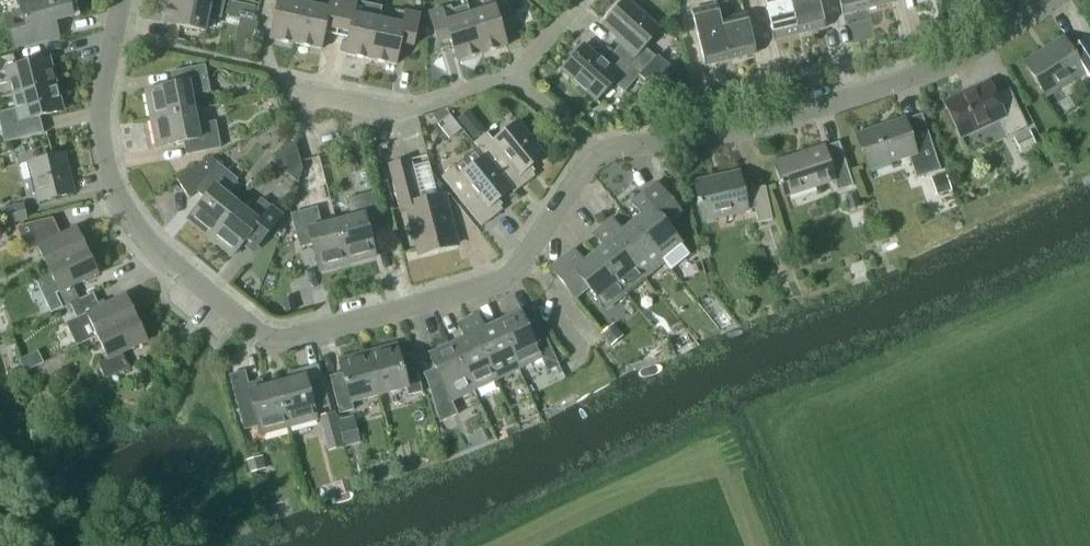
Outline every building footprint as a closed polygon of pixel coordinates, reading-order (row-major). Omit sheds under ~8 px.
[(72,17),(68,0),(17,0),(20,12),(4,16),(13,49),(58,37),(55,21),(72,17)] [(195,3),(183,0),(169,0),(164,23),(204,32),(207,16),(220,18),(224,0),(196,0),(195,3)] [(303,4),(288,1),(288,0),(264,0),(262,11),(275,13),(269,39),(294,45),(303,4)] [(343,0),(320,0),(319,7),(303,4),(294,45),(319,50),(325,24),(337,26),(343,0)] [(350,29),(344,55),(370,60),(378,20),(379,20),(382,7),(349,0),(348,0),(343,0),(337,26),(350,29)] [(470,14),(469,14),(481,54),(506,47),(498,21),(510,17),(505,0),(481,0),(484,10),(470,14)] [(659,30),(626,0),(623,0),(601,24),(623,44),(614,54),(638,76),(639,75),(657,91),(675,70),(657,54),(656,55),(645,46),(659,30)] [(773,40),(799,34),(790,0),(763,0),(773,40)] [(799,34),(824,28),(817,0),(790,0),(799,34)] [(868,9),(865,0),(838,0),(842,15),(868,9)] [(868,9),(893,2),(892,0),(865,0),(868,9)] [(255,7),(229,1),(226,16),(252,22),(255,7)] [(716,5),(729,60),(755,54),(745,14),(731,18),(727,2),(716,5)] [(481,54),(469,14),(470,14),(468,5),(451,10),(450,6),(428,13),(436,40),(449,36),(457,61),(481,54)] [(716,5),(705,8),(691,11),(704,66),(729,60),(716,5)] [(370,60),(394,66),(400,39),(413,42),(419,15),(396,10),(394,23),(379,20),(378,20),(370,60)] [(853,39),(875,33),(871,15),(849,20),(853,39)] [(1024,63),(1045,96),(1084,71),(1089,81),(1089,37),(1070,50),(1061,36),(1023,61),(1024,63)] [(638,76),(614,54),(605,64),(583,45),(560,70),(595,102),(612,83),(623,92),(638,76)] [(13,95),(54,85),(47,58),(15,66),(12,55),(0,58),(0,85),(9,82),(13,95)] [(145,90),(150,119),(193,110),(191,95),(209,92),(204,66),(170,72),(172,85),(145,90)] [(1007,137),(1027,127),(1009,88),(994,95),(988,81),(942,102),(960,139),(999,121),(1007,137)] [(13,95),(16,108),(0,112),(0,130),(3,143),(43,133),(39,117),(61,111),(54,85),(13,95)] [(635,102),(643,110),(654,98),(645,90),(635,102)] [(193,110),(150,119),(156,147),(183,141),(186,154),(220,148),(215,122),(196,125),(193,110)] [(449,114),(437,124),(449,139),(462,129),(449,114)] [(922,119),(905,125),(904,120),(856,136),(867,169),(909,155),(916,178),(939,170),(929,139),(926,140),(923,132),(926,130),(922,119)] [(476,122),(466,130),(472,138),(483,130),(476,122)] [(473,143),(477,148),(484,156),(511,189),(510,189),(513,193),(534,176),(527,168),(543,155),(517,122),(493,141),(486,133),(473,143)] [(1013,139),(1019,152),(1035,144),(1029,131),(1013,139)] [(291,136),(271,160),(277,165),(294,145),(291,136)] [(837,191),(852,186),(838,143),(823,148),(823,147),(773,163),(784,196),(834,180),(837,191)] [(477,148),(454,167),(441,177),(481,227),(501,210),(495,202),(510,189),(511,189),(484,156),(477,148)] [(39,202),(72,194),(63,154),(20,165),(27,195),(36,192),(39,202)] [(237,180),(210,158),(176,179),(188,198),(195,190),(204,198),(187,220),(209,238),(237,204),(225,194),(237,180)] [(319,159),(307,162),(309,172),(321,169),(319,159)] [(419,251),(454,242),(443,196),(420,202),(409,160),(389,165),(400,208),(407,206),(419,251)] [(758,223),(772,220),(765,186),(743,191),(738,172),(693,183),(702,220),(755,208),(758,223)] [(952,190),(946,172),(932,176),(934,181),(931,181),(936,196),(952,190)] [(689,254),(680,244),(681,244),(666,226),(680,214),(655,183),(631,202),(642,215),(632,224),(661,259),(670,270),(689,254)] [(856,192),(845,195),(849,209),(860,206),(856,192)] [(335,222),(347,264),(374,257),(367,230),(380,226),(371,193),(345,200),(350,218),(335,222)] [(259,243),(281,216),(260,199),(248,213),(237,204),(209,238),(231,256),(249,234),(259,243)] [(23,203),(2,208),(5,221),(26,216),(23,203)] [(319,271),(347,264),(335,222),(321,226),(316,208),(290,214),(299,248),(312,244),(319,271)] [(52,216),(15,225),(20,237),(27,252),(37,247),(47,270),(87,251),(75,228),(61,235),(52,216)] [(661,259),(632,224),(621,233),(610,219),(601,226),(642,275),(661,259)] [(642,275),(601,226),(593,233),(604,247),(593,255),(622,291),(642,275)] [(575,300),(588,289),(603,307),(622,291),(593,255),(583,263),(572,250),(549,268),(575,300)] [(87,251),(47,270),(58,292),(48,296),(49,298),(56,311),(69,305),(69,304),(78,300),(72,287),(98,274),(87,251)] [(76,318),(65,324),(75,346),(77,346),(97,337),(136,318),(125,295),(99,307),(92,293),(78,300),(69,304),(69,305),(76,318)] [(292,297),(282,300),(285,312),(295,309),(292,297)] [(49,298),(37,304),(44,316),(56,311),(49,298)] [(467,319),(494,377),(516,366),(496,325),(484,330),(476,314),(467,319)] [(519,314),(496,325),(516,366),(538,355),(546,372),(558,367),(540,328),(529,334),(519,314)] [(136,318),(97,337),(107,359),(98,363),(105,378),(128,367),(121,353),(147,341),(136,318)] [(452,346),(471,387),(494,377),(467,319),(457,324),(464,340),(452,346)] [(612,327),(603,335),(612,345),(621,337),(612,327)] [(367,353),(378,395),(406,388),(408,395),(421,392),(413,361),(401,364),(396,345),(367,353)] [(471,387),(452,346),(429,356),(438,376),(427,382),(439,423),(457,414),(449,398),(471,387)] [(351,403),(378,395),(367,353),(338,361),(343,379),(331,383),(339,414),(353,410),(351,403)] [(277,384),(288,426),(316,419),(313,411),(328,407),(317,365),(288,373),(290,381),(277,384)] [(261,380),(247,384),(244,371),(229,375),(243,430),(258,426),(260,434),(288,426),(277,384),(263,388),(261,380)] [(360,443),(353,415),(337,420),(344,447),(360,443)] [(337,426),(326,429),(329,443),(340,440),(337,426)] [(258,456),(247,459),(250,471),(260,469),(258,456)]
